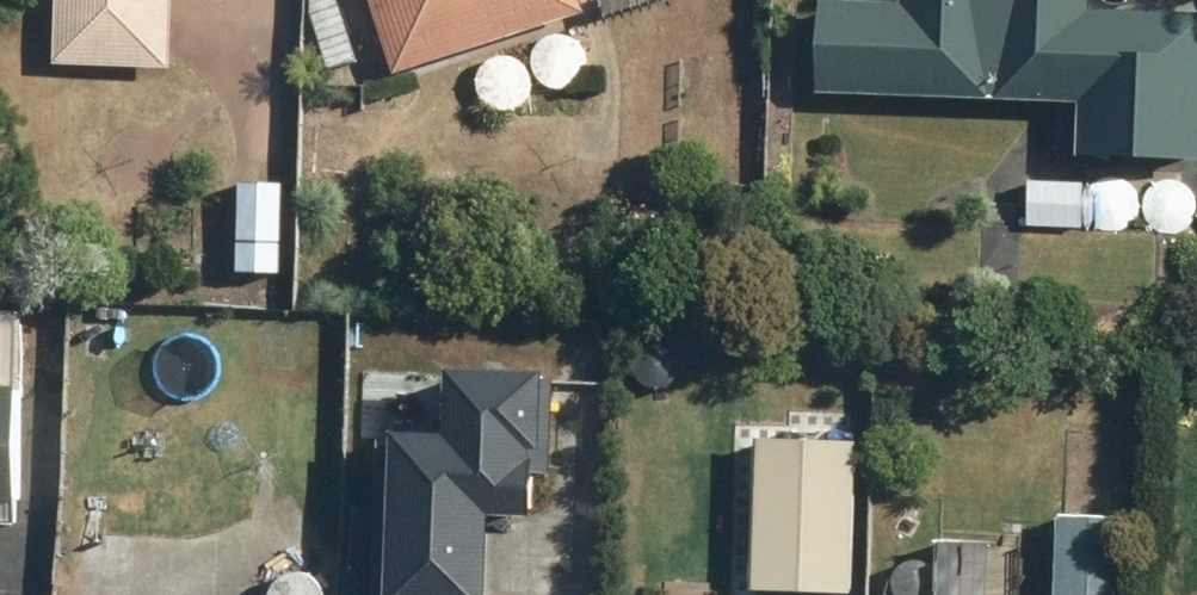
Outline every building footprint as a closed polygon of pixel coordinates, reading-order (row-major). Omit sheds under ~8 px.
[(61,66),(183,70),(185,0),(63,0),(61,66)] [(322,69),(348,60),(326,0),(296,0),(322,69)] [(383,73),(575,11),(571,0),(359,0),(383,73)] [(1065,154),(1187,157),(1191,12),(1077,8),(1077,0),(867,0),(867,3),(807,1),(804,92),(1067,99),(1065,154)] [(1019,181),(1019,226),(1075,227),(1075,181),(1019,181)] [(243,183),(240,273),(288,275),(292,185),(243,183)] [(729,340),(688,339),(688,374),(729,375),(729,340)] [(484,514),(527,515),(529,472),(547,473),(551,378),(539,377),(540,372),(442,368),(439,434),(390,432),(384,594),(482,594),(484,514)] [(31,509),(33,387),(0,386),(0,509),(31,509)] [(752,590),(850,594),(856,440),(758,436),(752,590)] [(1045,594),(1114,594),(1116,515),(1047,513),(1045,594)] [(974,540),(925,540),(925,594),(974,594),(974,540)]
